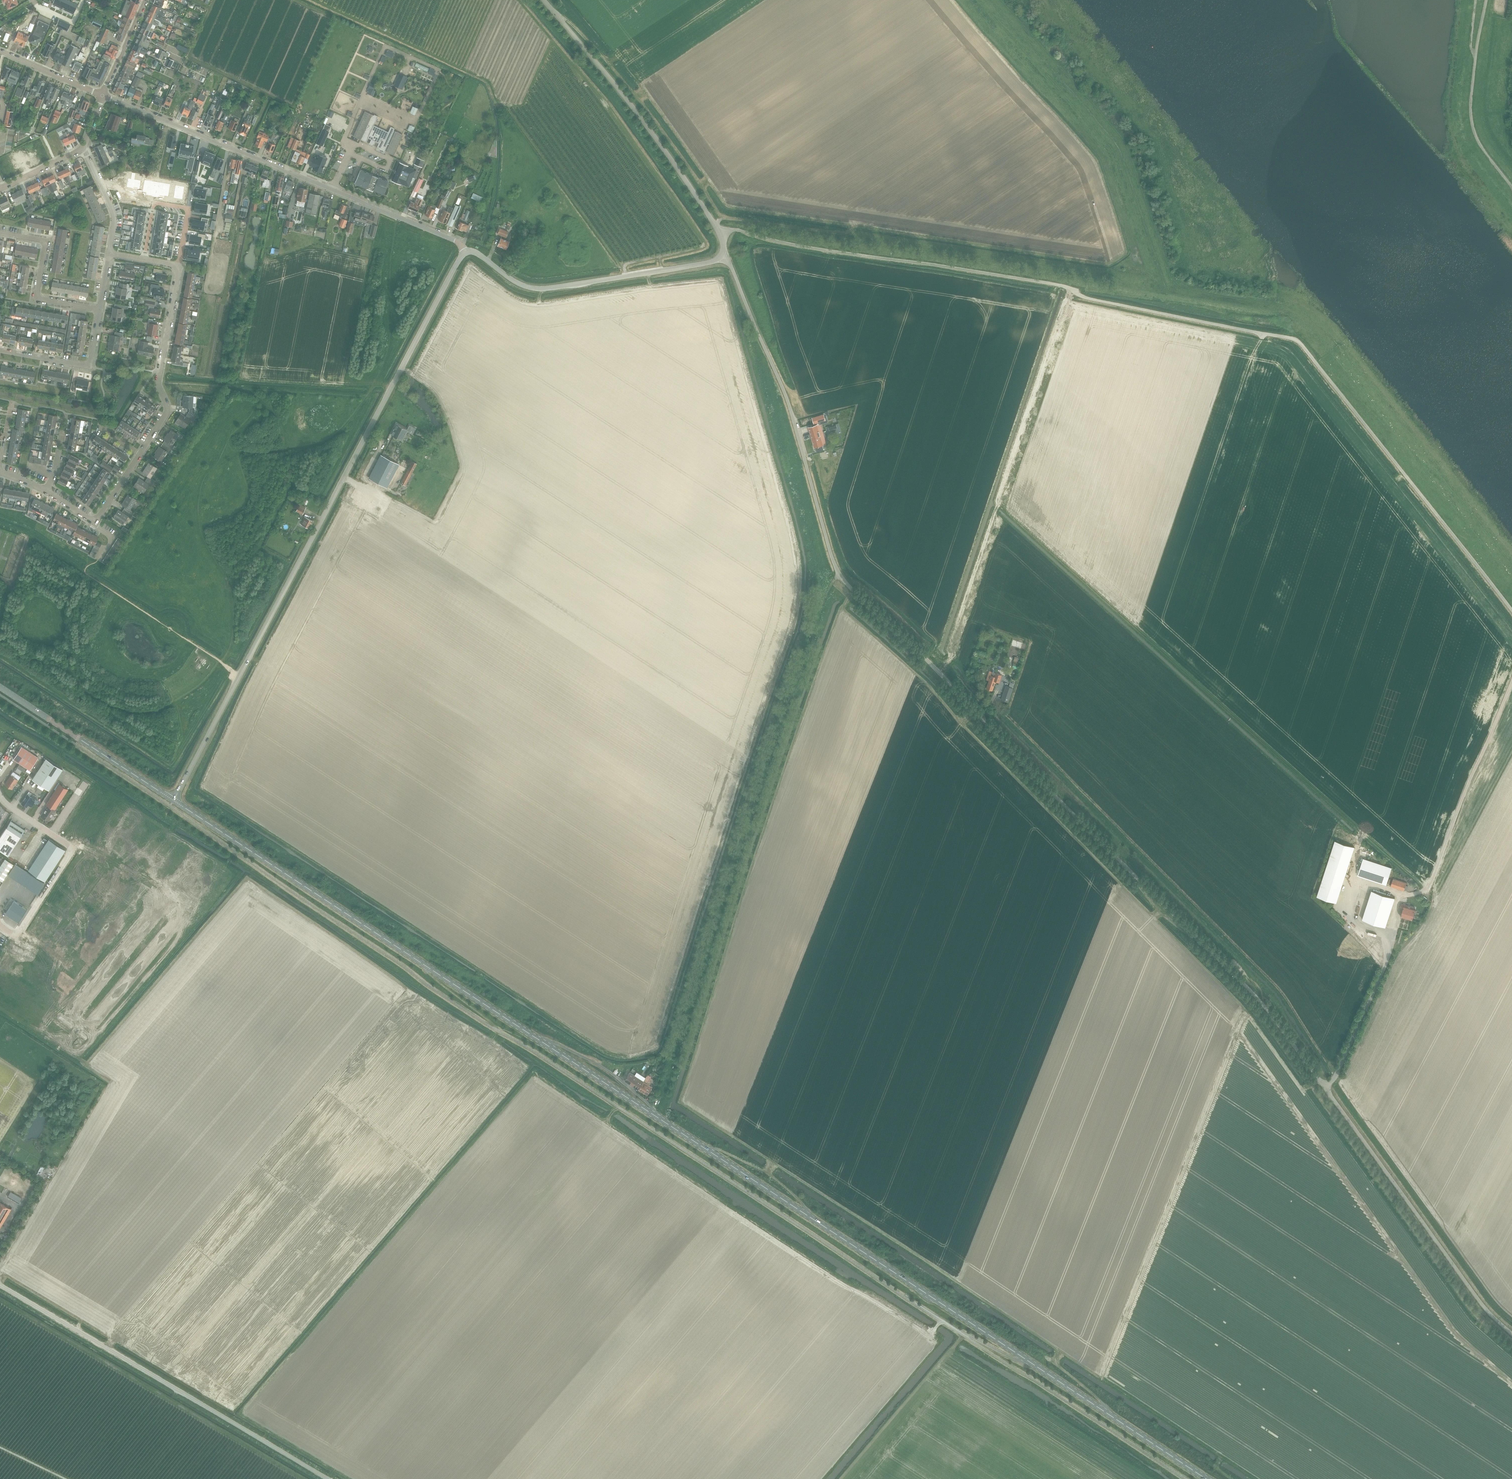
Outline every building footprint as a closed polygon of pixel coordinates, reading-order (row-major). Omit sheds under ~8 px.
[(7,5),(8,9),(12,7),(11,6),(17,4),(16,0),(7,0),(8,4),(7,5)] [(59,7),(66,11),(71,2),(67,0),(63,0),(59,7)] [(124,16),(125,15),(133,19),(141,0),(131,0),(130,1),(127,0),(121,14),(124,16)] [(153,3),(164,8),(167,1),(165,0),(155,0),(153,3)] [(71,2),(66,11),(74,14),(78,5),(71,2)] [(153,4),(150,10),(161,15),(164,16),(166,11),(153,4)] [(155,18),(163,22),(165,18),(161,16),(161,15),(150,10),(148,14),(148,15),(155,18)] [(19,18),(22,23),(33,17),(37,18),(39,14),(32,11),(28,13),(19,18)] [(133,19),(125,15),(124,16),(123,19),(120,18),(121,17),(115,14),(114,17),(118,19),(130,24),(132,19),(133,19)] [(134,28),(138,30),(143,16),(140,14),(134,28)] [(154,20),(155,18),(148,15),(145,20),(152,23),(152,24),(157,26),(159,23),(154,20)] [(92,23),(101,28),(103,22),(94,18),(92,23)] [(59,19),(57,23),(63,26),(62,28),(67,31),(70,25),(59,19)] [(128,30),(130,24),(118,19),(117,20),(118,20),(117,22),(120,23),(121,23),(117,32),(119,33),(117,39),(123,42),(128,30)] [(37,25),(29,42),(38,45),(40,40),(42,41),(47,29),(49,25),(39,20),(37,25)] [(145,20),(142,27),(149,30),(152,32),(154,29),(151,27),(152,24),(152,23),(145,20)] [(142,27),(140,32),(151,37),(154,32),(152,32),(149,30),(142,27)] [(18,32),(14,41),(20,44),(20,45),(23,47),(24,46),(25,46),(24,46),(25,47),(25,46),(29,35),(29,36),(18,32)] [(140,32),(138,37),(149,43),(150,43),(152,38),(151,37),(140,32)] [(3,34),(0,40),(7,42),(9,36),(3,34)] [(77,42),(83,45),(86,39),(79,36),(77,42)] [(147,48),(148,47),(149,43),(138,37),(137,38),(135,42),(147,48)] [(140,53),(144,55),(147,48),(135,42),(132,49),(140,52),(140,53)] [(48,43),(43,54),(44,55),(44,56),(46,57),(47,56),(48,57),(51,51),(52,51),(55,45),(52,43),(51,45),(48,43)] [(68,51),(77,55),(80,49),(77,48),(71,44),(71,45),(68,51)] [(186,53),(188,49),(178,44),(176,48),(186,53)] [(105,54),(114,59),(115,59),(116,56),(118,51),(117,50),(110,47),(109,51),(107,50),(105,54)] [(56,52),(53,59),(56,60),(56,61),(58,62),(58,61),(62,63),(62,64),(66,56),(60,53),(61,51),(57,49),(56,52)] [(140,52),(132,49),(130,54),(127,59),(134,63),(137,64),(139,59),(142,60),(144,55),(140,53),(140,52)] [(385,55),(392,58),(394,53),(387,50),(385,55)] [(71,67),(77,55),(68,51),(66,56),(62,64),(69,67),(69,66),(71,67)] [(78,56),(72,69),(78,71),(82,64),(82,63),(85,58),(82,56),(84,53),(80,52),(79,55),(78,56)] [(127,59),(125,65),(135,69),(137,64),(134,63),(127,59)] [(100,61),(100,62),(98,66),(96,69),(92,79),(101,83),(109,65),(104,62),(104,63),(100,61)] [(125,65),(123,70),(130,73),(133,74),(134,72),(136,73),(137,70),(135,69),(125,65)] [(89,78),(92,79),(96,69),(93,68),(93,69),(86,66),(82,75),(89,78)] [(11,69),(6,67),(1,79),(0,82),(3,83),(4,80),(3,80),(4,79),(7,80),(8,78),(11,69)] [(7,80),(16,84),(17,81),(21,73),(12,69),(8,77),(7,80)] [(132,74),(133,74),(130,73),(123,70),(120,75),(127,78),(129,74),(131,75),(130,77),(133,79),(135,75),(132,74)] [(402,90),(408,77),(399,73),(393,86),(402,90)] [(18,87),(15,95),(19,96),(20,97),(25,86),(26,86),(28,87),(29,87),(30,84),(29,84),(30,80),(31,80),(31,79),(31,78),(30,77),(30,76),(28,75),(27,76),(24,81),(22,80),(20,84),(22,85),(21,88),(18,87)] [(120,75),(118,80),(125,83),(126,81),(128,82),(131,83),(132,81),(127,79),(127,78),(120,75)] [(141,79),(135,76),(130,87),(127,94),(130,96),(139,100),(143,90),(137,87),(141,79)] [(118,80),(115,86),(127,91),(128,88),(125,87),(125,88),(123,87),(125,83),(118,80)] [(32,89),(30,94),(33,96),(34,94),(37,96),(39,92),(41,93),(45,83),(44,83),(43,82),(41,81),(40,81),(39,81),(37,87),(34,86),(33,89),(32,89)] [(49,85),(48,85),(43,96),(48,98),(47,100),(46,99),(44,103),(47,104),(53,89),(54,87),(52,86),(52,85),(50,84),(49,85)] [(126,94),(127,91),(115,86),(113,91),(120,95),(121,95),(122,93),(121,93),(121,91),(123,92),(123,93),(126,94)] [(56,88),(54,87),(53,89),(47,104),(46,107),(49,108),(52,103),(50,102),(52,98),(56,99),(60,90),(60,89),(59,89),(59,88),(57,87),(56,88)] [(154,103),(160,105),(162,99),(159,98),(160,96),(157,95),(160,89),(157,87),(154,94),(157,95),(154,103)] [(203,101),(207,93),(201,90),(197,99),(203,101)] [(64,104),(69,93),(63,91),(60,99),(62,100),(61,103),(64,104),(64,105),(64,104)] [(63,107),(66,109),(67,107),(69,108),(70,106),(74,108),(75,104),(71,103),(74,96),(69,93),(64,104),(64,105),(63,107)] [(220,98),(215,108),(219,110),(220,108),(224,100),(226,95),(222,93),(220,98)] [(253,94),(249,103),(254,105),(258,96),(253,94)] [(180,100),(175,98),(170,109),(177,112),(180,105),(181,106),(185,98),(182,96),(180,100)] [(172,99),(167,97),(163,106),(168,108),(172,99)] [(185,106),(181,114),(183,115),(183,116),(186,117),(186,116),(187,117),(191,109),(192,110),(195,102),(197,98),(194,97),(193,101),(191,100),(188,107),(185,106)] [(79,103),(77,109),(80,110),(85,112),(86,111),(87,111),(90,102),(83,100),(82,104),(79,103)] [(413,106),(410,113),(415,115),(418,109),(413,106)] [(193,109),(189,118),(195,120),(199,112),(200,109),(198,108),(197,111),(193,109)] [(208,114),(204,124),(210,126),(214,117),(211,115),(214,110),(209,108),(207,114),(208,114)] [(7,111),(6,117),(4,125),(10,126),(11,118),(13,112),(7,111)] [(53,116),(51,121),(54,122),(55,123),(57,117),(58,118),(60,114),(55,111),(53,116)] [(365,111),(353,136),(366,142),(368,138),(371,139),(370,141),(371,141),(370,144),(373,145),(374,143),(375,143),(375,141),(379,143),(377,147),(393,154),(402,134),(394,130),(394,128),(390,127),(388,132),(374,125),(378,116),(374,114),(374,115),(365,111)] [(108,124),(106,128),(113,130),(114,126),(117,127),(120,117),(112,114),(109,121),(110,121),(109,124),(108,124)] [(218,120),(214,128),(215,129),(216,129),(217,130),(218,130),(220,131),(224,123),(225,123),(228,117),(228,116),(228,115),(226,114),(225,115),(225,116),(224,116),(223,118),(222,118),(221,118),(220,121),(218,120)] [(42,115),(40,121),(46,124),(49,118),(48,118),(42,115)] [(246,119),(245,119),(239,133),(245,136),(250,125),(249,124),(250,121),(252,116),(248,115),(246,119)] [(230,123),(228,128),(234,131),(239,120),(235,117),(233,121),(231,120),(229,123),(230,123)] [(276,126),(274,131),(281,134),(287,121),(283,119),(279,128),(276,126)] [(73,123),(72,126),(74,126),(72,131),(79,133),(81,125),(75,123),(73,123)] [(323,129),(316,143),(322,146),(329,132),(323,129)] [(68,131),(65,132),(71,143),(76,140),(73,134),(70,136),(68,131)] [(260,131),(257,137),(258,138),(255,145),(261,147),(263,140),(266,141),(269,135),(260,131)] [(65,145),(71,143),(65,132),(63,133),(64,135),(65,138),(62,139),(65,145)] [(269,142),(266,149),(272,152),(275,145),(272,143),(273,139),(275,134),(271,132),(267,142),(269,142)] [(132,137),(131,143),(139,145),(140,143),(150,145),(152,144),(153,140),(149,139),(149,138),(146,137),(146,136),(140,135),(140,134),(138,134),(138,135),(137,134),(136,138),(132,137)] [(170,135),(167,146),(174,148),(174,145),(175,145),(176,140),(175,140),(176,136),(170,135)] [(296,150),(300,141),(294,138),(290,148),(296,150)] [(98,156),(105,153),(108,152),(112,150),(111,147),(107,149),(105,146),(103,147),(101,144),(99,145),(99,144),(99,141),(93,140),(93,143),(95,147),(94,147),(95,150),(95,149),(96,151),(96,152),(98,156)] [(181,143),(179,153),(192,156),(194,146),(189,145),(186,144),(181,143)] [(39,148),(35,150),(39,159),(44,157),(43,154),(45,153),(41,144),(38,145),(39,148)] [(30,149),(27,151),(31,160),(34,158),(35,161),(39,159),(35,150),(31,152),(30,149)] [(27,151),(20,154),(21,157),(25,166),(30,163),(28,161),(31,160),(27,151)] [(201,162),(210,166),(212,163),(215,155),(206,151),(203,159),(201,162)] [(292,160),(302,164),(305,157),(301,155),(301,153),(295,151),(292,160)] [(105,153),(98,156),(100,161),(101,163),(102,165),(109,162),(105,153)] [(327,158),(319,155),(317,158),(313,157),(310,165),(314,167),(313,169),(321,172),(323,167),(324,167),(324,166),(327,158)] [(21,157),(14,160),(17,166),(20,165),(21,168),(25,166),(21,157)] [(421,167),(424,160),(417,157),(414,164),(415,164),(413,169),(408,166),(408,165),(400,162),(392,181),(400,184),(401,183),(409,186),(411,179),(414,180),(415,178),(416,179),(421,167)] [(218,158),(210,176),(214,178),(216,172),(215,172),(217,169),(220,170),(224,161),(218,158)] [(229,170),(228,172),(233,172),(234,169),(235,169),(236,159),(231,158),(229,170)] [(231,180),(231,183),(234,184),(234,181),(235,177),(236,174),(240,174),(241,169),(242,161),(236,159),(235,169),(234,169),(233,172),(232,176),(231,180)] [(7,163),(11,172),(16,170),(14,167),(17,166),(14,160),(7,163)] [(0,167),(3,173),(6,172),(7,174),(11,172),(7,163),(6,161),(2,163),(3,165),(0,167)] [(84,168),(83,168),(80,162),(74,165),(77,173),(75,174),(77,179),(78,179),(80,178),(79,175),(86,172),(84,168)] [(255,175),(258,167),(247,162),(244,170),(249,172),(248,175),(251,176),(252,173),(255,175)] [(68,168),(63,170),(69,182),(71,181),(68,175),(71,174),(71,173),(68,168)] [(264,169),(261,176),(261,177),(261,179),(265,180),(264,182),(263,182),(262,185),(262,186),(269,187),(271,180),(267,179),(267,178),(270,172),(264,169)] [(69,182),(63,170),(57,173),(60,179),(63,177),(66,183),(69,182)] [(360,170),(355,183),(366,188),(366,189),(373,192),(373,190),(383,194),(388,181),(378,177),(378,178),(372,175),(360,170)] [(128,178),(127,187),(133,188),(134,179),(136,173),(132,172),(131,179),(128,178)] [(53,175),(48,177),(54,191),(57,196),(59,194),(57,190),(56,188),(57,187),(56,183),(54,184),(53,182),(56,181),(53,175)] [(54,191),(48,177),(43,180),(42,180),(45,186),(45,185),(48,184),(52,192),(54,191)] [(278,177),(275,189),(275,191),(280,192),(281,190),(284,178),(278,177)] [(413,190),(417,192),(423,180),(419,178),(413,190)] [(144,179),(142,192),(146,192),(146,195),(152,196),(158,197),(164,198),(164,196),(168,196),(170,184),(144,179)] [(292,191),(290,190),(293,182),(288,180),(284,187),(283,192),(291,195),(292,191)] [(38,182),(32,185),(38,195),(40,194),(37,189),(40,188),(41,188),(38,182),(37,182),(38,182)] [(175,185),(174,191),(183,193),(184,186),(185,182),(180,182),(180,186),(175,185)] [(428,182),(425,191),(431,193),(434,184),(428,182)] [(192,184),(191,191),(194,191),(193,196),(198,197),(200,197),(200,198),(200,197),(205,198),(206,194),(210,195),(211,188),(204,186),(203,189),(195,188),(196,185),(192,184)] [(38,195),(32,185),(27,187),(30,193),(35,190),(36,193),(34,194),(35,197),(38,195)] [(396,196),(402,198),(405,187),(399,185),(396,196)] [(83,190),(86,196),(94,192),(91,186),(83,190)] [(303,207),(304,207),(307,189),(300,188),(299,192),(298,192),(297,196),(298,196),(297,199),(298,200),(296,205),(303,206),(303,207)] [(19,192),(18,193),(12,195),(15,202),(22,198),(23,199),(26,198),(22,189),(19,191),(19,192)] [(402,199),(407,202),(411,194),(406,191),(402,199)] [(86,196),(89,203),(97,199),(94,192),(86,196)] [(322,203),(323,196),(320,196),(320,195),(310,193),(305,213),(316,215),(318,202),(322,203)] [(1,206),(0,206),(2,210),(11,206),(6,197),(0,200),(0,203),(1,206)] [(411,202),(408,208),(417,211),(422,199),(417,197),(414,203),(411,202)] [(330,199),(324,198),(322,206),(325,206),(324,209),(322,216),(326,217),(327,210),(330,211),(333,200),(330,199)] [(100,205),(97,199),(89,203),(92,209),(100,205)] [(196,203),(194,211),(206,213),(208,205),(196,203)] [(336,210),(335,213),(340,215),(341,216),(340,218),(341,219),(342,218),(345,219),(346,218),(345,217),(349,207),(346,206),(347,206),(345,205),(345,204),(343,203),(342,204),(341,203),(338,210),(336,210)] [(100,205),(92,209),(95,216),(103,212),(100,205)] [(427,210),(425,215),(431,218),(435,209),(431,208),(432,206),(429,205),(427,210)] [(455,205),(447,224),(452,226),(461,207),(455,205)] [(447,211),(443,210),(439,220),(440,220),(439,221),(442,222),(445,223),(448,217),(449,217),(453,208),(449,207),(447,211)] [(465,209),(461,218),(467,220),(470,212),(465,209)] [(360,220),(365,222),(368,214),(363,212),(362,213),(355,211),(353,218),(360,221),(360,220)] [(106,219),(103,212),(95,216),(98,223),(106,219)] [(231,222),(232,215),(226,213),(224,221),(231,222)] [(369,223),(371,224),(374,216),(368,214),(365,222),(365,224),(368,225),(369,223)] [(28,226),(35,227),(37,218),(29,217),(28,226)] [(193,219),(192,227),(203,229),(204,223),(207,223),(208,218),(202,217),(201,221),(193,219)] [(35,227),(42,228),(44,220),(37,218),(35,227)] [(341,219),(338,225),(344,228),(347,220),(345,219),(342,218),(341,219)] [(44,220),(42,228),(49,230),(49,229),(50,226),(51,221),(44,220)] [(459,221),(457,228),(462,230),(462,229),(466,231),(468,225),(459,221)] [(95,225),(94,233),(103,234),(104,227),(95,225)] [(57,236),(66,237),(67,230),(59,228),(57,236)] [(497,234),(504,236),(506,237),(508,232),(500,228),(497,234)] [(93,240),(102,241),(103,234),(94,233),(93,240)] [(190,235),(189,243),(200,245),(201,239),(205,239),(206,234),(199,233),(198,236),(190,235)] [(57,236),(56,243),(65,244),(66,237),(57,236)] [(289,249),(291,237),(288,237),(287,238),(283,238),(281,250),(285,250),(285,248),(289,249)] [(509,242),(501,238),(498,245),(506,249),(509,242)] [(3,258),(12,260),(13,256),(12,256),(4,254),(4,253),(1,252),(2,247),(6,247),(7,243),(3,242),(3,241),(0,240),(0,258),(3,258)] [(93,240),(92,247),(100,248),(102,241),(93,240)] [(130,241),(128,250),(134,251),(135,248),(140,249),(141,243),(132,242),(130,241)] [(55,250),(64,251),(65,244),(56,243),(55,250)] [(16,245),(15,254),(22,255),(24,246),(16,245)] [(31,248),(24,246),(22,255),(29,256),(31,248)] [(100,248),(92,247),(90,254),(99,256),(100,248)] [(186,254),(186,259),(189,259),(198,260),(200,252),(202,252),(203,249),(195,247),(194,250),(193,250),(188,249),(187,254),(186,254)] [(36,258),(38,249),(31,248),(29,256),(36,258)] [(55,250),(54,257),(62,258),(64,251),(55,250)] [(90,256),(89,263),(98,265),(99,258),(90,256)] [(54,257),(52,264),(61,266),(62,258),(54,257)] [(89,263),(88,270),(96,272),(98,265),(89,263)] [(51,271),(60,273),(61,266),(52,264),(51,271)] [(120,271),(119,278),(134,281),(135,273),(132,273),(132,270),(133,270),(134,266),(126,264),(125,269),(126,269),(125,272),(120,271)] [(19,272),(22,272),(29,274),(30,267),(20,265),(19,269),(20,269),(19,272)] [(156,280),(166,282),(167,275),(160,274),(161,270),(154,268),(153,272),(157,273),(156,280)] [(96,272),(88,270),(86,278),(95,279),(96,272)] [(188,271),(187,277),(195,279),(199,280),(200,277),(196,277),(196,273),(188,271)] [(51,290),(58,292),(60,283),(53,282),(51,290)] [(58,292),(66,293),(67,284),(60,283),(58,292)] [(117,287),(115,298),(125,299),(127,289),(126,289),(127,284),(120,283),(120,288),(117,287)] [(67,284),(66,293),(73,294),(74,285),(67,284)] [(151,284),(150,288),(152,288),(152,291),(154,292),(153,295),(154,296),(154,298),(160,299),(161,297),(163,297),(164,290),(157,289),(158,285),(151,284)] [(73,294),(80,295),(81,287),(74,285),(73,294)] [(89,288),(81,287),(80,295),(87,297),(89,288)] [(154,309),(154,307),(155,302),(146,301),(145,305),(149,306),(147,312),(150,312),(149,316),(159,317),(160,310),(154,309)] [(22,317),(22,315),(23,308),(20,307),(18,306),(17,307),(13,306),(11,315),(22,317)] [(122,317),(121,317),(122,309),(114,308),(111,320),(120,321),(122,321),(122,317)] [(153,335),(154,335),(156,335),(158,325),(155,324),(156,321),(148,320),(148,323),(149,323),(147,334),(153,335)] [(111,335),(108,349),(117,351),(120,337),(122,337),(123,333),(115,332),(114,336),(111,335)] [(10,334),(8,342),(14,343),(15,343),(17,333),(16,333),(16,334),(13,333),(13,335),(10,334)] [(140,341),(138,354),(152,356),(154,348),(149,347),(147,347),(148,342),(140,341)] [(174,346),(173,353),(180,354),(181,351),(183,351),(184,348),(185,348),(186,345),(184,344),(178,343),(177,346),(174,346)] [(76,349),(73,349),(72,355),(81,356),(81,353),(82,354),(83,351),(84,350),(84,348),(83,347),(76,346),(76,349)] [(180,358),(180,354),(173,353),(172,360),(175,361),(174,364),(188,367),(188,363),(182,362),(183,359),(180,358)] [(8,367),(1,366),(0,373),(0,374),(7,376),(8,367)] [(13,377),(15,369),(8,367),(7,376),(13,377)] [(20,378),(22,370),(15,369),(13,377),(20,378)] [(27,379),(28,371),(22,370),(20,378),(27,379)] [(48,379),(50,371),(43,370),(41,378),(48,379)] [(34,380),(35,372),(28,371),(27,379),(34,380)] [(55,380),(56,372),(50,371),(48,379),(55,380)] [(61,382),(63,374),(56,372),(55,380),(61,382)] [(68,383),(70,375),(63,374),(61,382),(68,383)] [(87,390),(87,389),(89,381),(82,380),(82,379),(77,378),(76,384),(73,384),(72,391),(75,391),(76,387),(83,388),(82,390),(87,390)] [(133,403),(137,406),(142,398),(139,396),(141,394),(139,393),(133,403)] [(183,396),(183,407),(189,407),(189,411),(188,414),(195,419),(197,416),(192,412),(193,403),(196,403),(196,396),(193,396),(183,396)] [(145,400),(142,398),(137,406),(142,409),(148,399),(146,398),(145,400)] [(146,412),(151,404),(148,402),(150,400),(148,399),(142,409),(144,410),(142,413),(144,415),(146,412)] [(153,416),(156,411),(157,410),(155,409),(156,407),(151,404),(146,412),(153,416)] [(19,409),(18,416),(26,417),(27,410),(19,409)] [(195,419),(188,414),(186,417),(181,414),(176,422),(185,428),(190,420),(193,422),(195,419)] [(815,425),(808,427),(814,448),(815,447),(816,451),(823,449),(822,445),(823,445),(820,437),(824,435),(821,424),(820,422),(825,420),(824,414),(812,417),(814,424),(815,423),(815,425)] [(18,416),(16,422),(25,424),(26,417),(18,416)] [(121,431),(126,423),(121,420),(115,430),(117,431),(118,429),(121,431)] [(16,422),(15,429),(21,430),(23,431),(25,424),(16,422)] [(124,436),(130,426),(126,423),(121,431),(124,433),(122,435),(124,436)] [(397,424),(391,435),(402,441),(407,431),(410,433),(412,431),(414,427),(409,425),(407,429),(397,424)] [(44,426),(43,433),(46,433),(54,434),(55,428),(47,427),(44,426)] [(130,426),(124,436),(126,437),(127,435),(130,437),(135,429),(130,426)] [(13,428),(12,435),(20,437),(21,430),(15,429),(13,428)] [(135,429),(130,437),(135,440),(136,438),(138,439),(142,433),(135,429)] [(167,441),(164,445),(172,449),(173,447),(171,445),(178,435),(171,430),(167,436),(166,436),(164,439),(167,441)] [(97,445),(101,439),(96,435),(93,434),(90,439),(93,440),(92,442),(97,445)] [(12,435),(11,442),(19,444),(20,437),(12,435)] [(102,449),(107,442),(101,439),(97,445),(100,448),(98,451),(100,452),(102,449)] [(11,442),(9,449),(18,450),(19,444),(11,442)] [(108,452),(112,446),(107,442),(102,449),(108,452)] [(172,449),(164,445),(162,448),(159,446),(157,450),(158,451),(154,457),(161,461),(168,451),(170,452),(172,449)] [(112,446),(108,452),(113,456),(117,449),(112,446)] [(9,449),(8,455),(17,457),(18,450),(9,449)] [(117,449),(113,456),(118,459),(123,452),(117,449)] [(123,452),(118,459),(124,463),(128,456),(123,452)] [(89,458),(95,461),(96,458),(98,456),(93,453),(91,455),(89,458)] [(17,457),(8,455),(7,462),(15,464),(17,457)] [(68,460),(76,464),(79,459),(71,455),(68,460)] [(387,487),(399,465),(380,455),(368,478),(387,487)] [(68,460),(66,465),(74,469),(76,464),(68,460)] [(405,485),(416,464),(412,462),(401,483),(405,485)] [(148,476),(146,479),(153,483),(155,481),(150,478),(157,468),(149,463),(142,472),(148,476)] [(63,471),(71,475),(74,469),(66,465),(63,471)] [(100,474),(106,478),(110,473),(103,468),(100,474)] [(63,471),(60,476),(68,480),(71,475),(63,471)] [(103,483),(106,478),(100,474),(96,479),(103,483)] [(57,482),(65,486),(68,480),(60,476),(57,482)] [(153,483),(146,479),(145,482),(139,478),(134,486),(143,492),(149,484),(151,486),(153,483)] [(99,489),(103,483),(96,479),(93,484),(99,489)] [(96,494),(99,489),(93,484),(89,490),(96,494)] [(93,499),(96,494),(89,490),(86,495),(93,499)] [(126,511),(132,515),(134,512),(130,509),(136,500),(128,494),(122,504),(127,508),(126,511)] [(28,509),(32,511),(33,509),(36,510),(38,506),(37,505),(39,501),(36,499),(37,498),(31,495),(28,509)] [(89,505),(93,499),(86,495),(82,500),(89,505)] [(44,503),(39,501),(37,505),(38,506),(36,510),(41,513),(43,509),(42,508),(44,503)] [(47,510),(49,506),(44,503),(42,508),(43,509),(41,513),(46,515),(48,511),(47,510)] [(51,507),(49,506),(47,510),(48,511),(46,515),(51,518),(53,513),(52,513),(54,508),(53,507),(52,506),(51,507)] [(131,518),(132,515),(126,511),(124,513),(118,510),(113,518),(123,524),(128,516),(131,518)] [(53,520),(58,523),(62,516),(56,513),(53,520)] [(67,518),(62,516),(58,523),(64,526),(67,518)] [(313,521),(304,517),(301,524),(310,528),(313,521)] [(69,529),(73,521),(67,518),(64,526),(69,529)] [(78,524),(73,521),(69,529),(74,531),(77,526),(78,524)] [(78,536),(82,529),(77,526),(74,531),(73,534),(78,536)] [(87,532),(82,529),(78,536),(84,539),(87,532)] [(89,542),(93,534),(87,532),(84,539),(89,542)] [(98,537),(93,534),(89,542),(94,545),(95,544),(96,542),(98,537)] [(999,682),(1001,675),(992,672),(986,688),(992,690),(995,681),(999,682)] [(1006,685),(1001,699),(1008,701),(1013,687),(1006,685)] [(22,746),(13,759),(30,770),(38,757),(22,746)] [(32,779),(49,790),(63,769),(46,758),(32,779)] [(12,789),(20,776),(13,771),(5,784),(12,789)] [(41,815),(49,820),(56,810),(55,810),(68,789),(60,783),(46,804),(48,805),(41,815)] [(29,791),(21,803),(22,804),(22,805),(25,806),(26,806),(27,807),(28,805),(31,806),(37,797),(29,791)] [(19,840),(26,828),(26,827),(24,831),(10,822),(12,819),(12,818),(0,837),(0,850),(8,855),(19,839),(19,840)] [(65,850),(49,839),(29,870),(45,881),(65,850)] [(1336,902),(1355,847),(1335,840),(1317,896),(1336,902)] [(1392,867),(1363,858),(1358,875),(1386,885),(1392,867)] [(14,864),(5,859),(0,866),(0,879),(3,881),(14,864)] [(1404,891),(1406,883),(1393,879),(1390,886),(1404,891)] [(1385,927),(1395,898),(1372,890),(1362,919),(1385,927)] [(14,900),(6,913),(19,922),(27,909),(14,900)] [(1403,909),(1401,916),(1412,920),(1415,908),(1406,905),(1407,904),(1404,904),(1404,905),(1401,904),(1400,908),(1403,909)] [(1342,948),(1340,953),(1345,955),(1351,957),(1351,956),(1357,958),(1358,954),(1361,955),(1363,950),(1357,948),(1356,949),(1348,947),(1347,949),(1342,948)] [(630,1073),(625,1081),(633,1086),(638,1090),(643,1082),(646,1079),(636,1073),(634,1076),(630,1073)] [(643,1082),(638,1090),(647,1095),(652,1088),(649,1086),(651,1083),(648,1081),(649,1078),(647,1077),(646,1079),(643,1082)] [(50,1169),(57,1173),(59,1169),(49,1162),(43,1172),(47,1174),(50,1169)] [(19,1203),(22,1198),(11,1192),(8,1196),(19,1203)] [(12,1209),(0,1202),(0,1228),(12,1209)]
